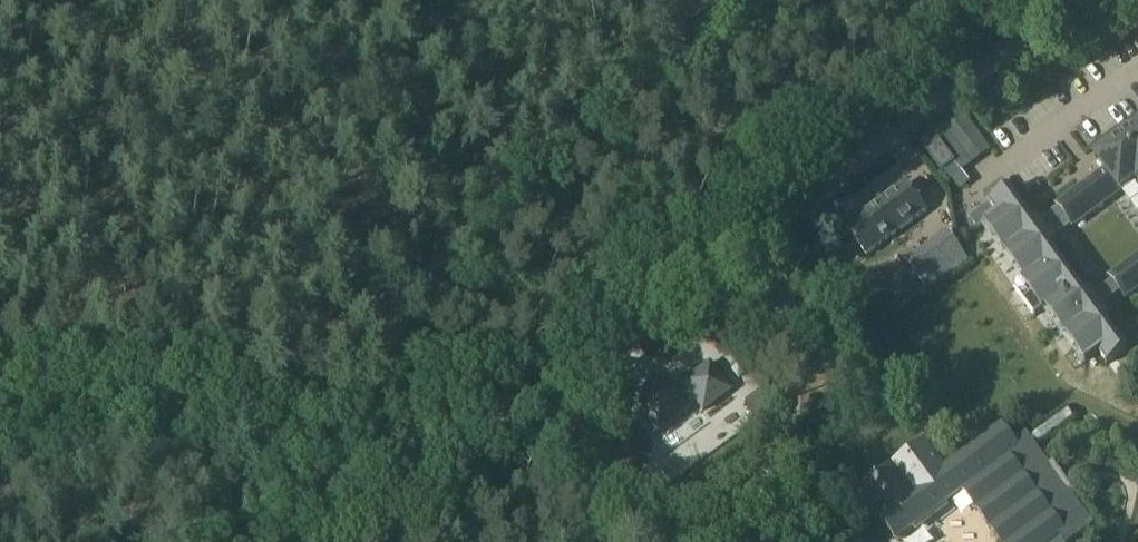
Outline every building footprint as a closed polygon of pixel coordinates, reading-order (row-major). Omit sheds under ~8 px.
[(941,172),(956,162),(955,161),(962,155),(970,165),(992,149),(964,111),(919,142),(941,172)] [(1012,189),(990,204),(997,215),(983,225),(1024,279),(1021,281),(1042,310),(1045,308),(1086,363),(1099,353),(1107,364),(1108,363),(1116,357),(1128,349),(1106,320),(1113,315),(1104,304),(1121,291),(1126,298),(1137,288),(1137,254),(1107,277),(1111,283),(1096,294),(1091,287),(1086,291),(1052,246),(1058,242),(1055,238),(1069,227),(1072,230),(1119,195),(1120,196),(1135,185),(1137,189),(1137,131),(1098,160),(1106,170),(1058,206),(1059,207),(1042,219),(1038,214),(1033,219),(1012,189)] [(844,226),(866,256),(927,211),(904,181),(844,226)] [(816,237),(830,227),(818,210),(804,220),(816,237)] [(906,263),(927,290),(967,259),(946,231),(906,263)] [(658,432),(688,410),(687,409),(696,402),(702,411),(730,390),(709,362),(682,383),(674,390),(662,375),(632,398),(658,432)] [(1087,416),(1105,402),(1099,395),(1081,410),(1087,416)] [(1036,446),(1030,437),(1026,433),(1015,441),(1003,424),(944,467),(925,441),(863,486),(859,489),(878,515),(877,516),(895,540),(914,526),(916,530),(948,507),(945,503),(961,491),(997,541),(1051,541),(1058,537),(1063,541),(1071,541),(1094,525),(1065,486),(1036,446)]
